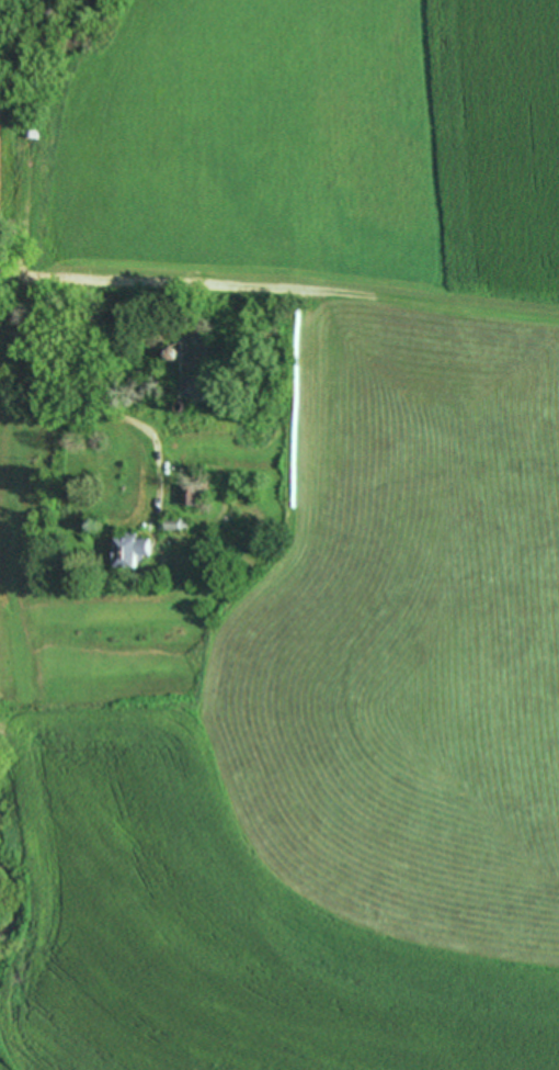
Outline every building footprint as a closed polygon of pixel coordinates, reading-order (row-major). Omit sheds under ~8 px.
[(181,399),(204,399),(204,366),(181,366),(181,399)] [(183,481),(181,502),(205,504),(207,484),(183,481)] [(141,566),(141,553),(152,553),(152,544),(141,544),(141,535),(117,535),(117,566),(141,566)]
